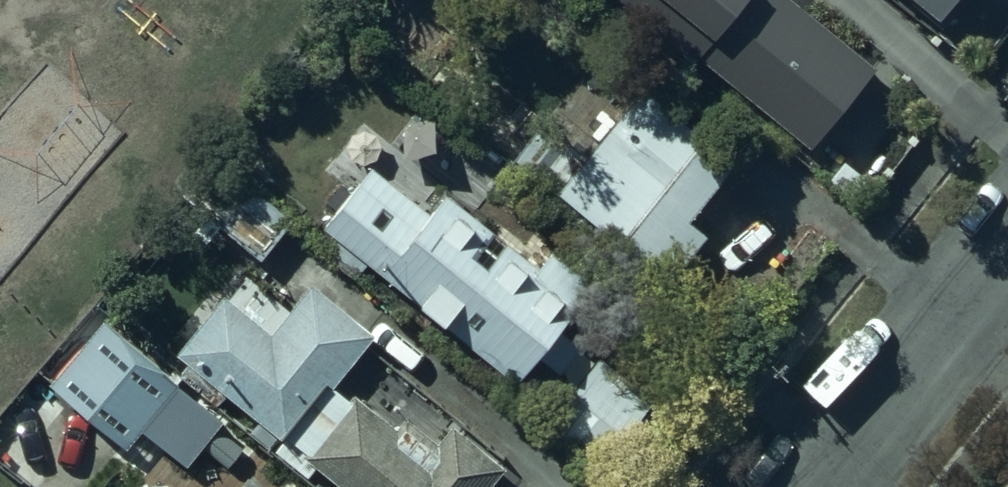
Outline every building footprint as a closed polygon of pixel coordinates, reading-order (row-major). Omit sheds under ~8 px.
[(819,168),(886,92),(781,0),(626,0),(819,168)] [(949,41),(984,0),(900,0),(949,41)] [(743,180),(643,104),(561,211),(661,287),(743,180)] [(587,308),(440,194),(425,213),(366,168),(321,226),(527,386),(587,308)] [(292,219),(239,176),(193,231),(207,242),(220,226),(261,259),(292,219)] [(332,402),(330,400),(367,348),(307,305),(271,354),(221,314),(179,366),(232,408),(230,411),(287,452),(290,454),(332,402)] [(67,379),(69,380),(53,398),(124,463),(141,443),(181,478),(219,435),(105,335),(67,379)] [(659,416),(593,368),(538,444),(599,486),(608,486),(659,416)] [(354,417),(303,475),(318,486),(497,486),(500,484),(450,439),(419,474),(354,417)] [(262,477),(253,465),(237,467),(226,480),(227,486),(262,486),(262,477)]
